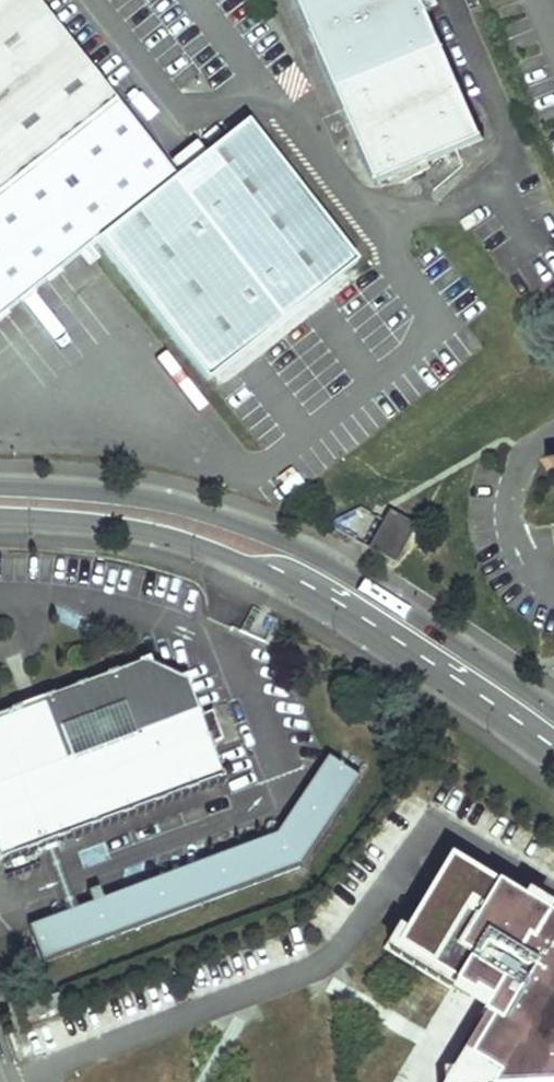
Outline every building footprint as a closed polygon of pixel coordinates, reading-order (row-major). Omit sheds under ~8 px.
[(95,241),(205,382),(356,262),(246,121),(175,177),(33,0),(0,0),(0,316),(95,241)] [(381,182),(482,140),(422,0),(302,0),(381,182)] [(391,507),(370,544),(397,559),(418,522),(391,507)] [(0,717),(0,849),(1,852),(219,774),(208,744),(225,738),(214,710),(198,716),(185,680),(150,663),(0,717)] [(287,840),(297,867),(357,776),(328,758),(278,834),(287,840)] [(223,851),(227,862),(276,844),(272,833),(223,851)] [(227,862),(91,911),(100,939),(297,867),(287,840),(276,844),(227,862)] [(396,949),(455,984),(452,989),(471,1000),(473,996),(480,1001),(488,1005),(481,1017),(484,1019),(492,1023),(469,1061),(474,1064),(497,1078),(494,1081),(553,1081),(553,922),(448,860),(396,949)] [(91,911),(38,930),(48,958),(100,939),(91,911)] [(39,940),(23,945),(29,960),(44,955),(39,940)] [(446,1081),(478,1081),(467,1075),(474,1064),(469,1061),(492,1023),(484,1019),(446,1081)] [(474,1064),(467,1075),(478,1081),(494,1081),(497,1078),(474,1064)]
